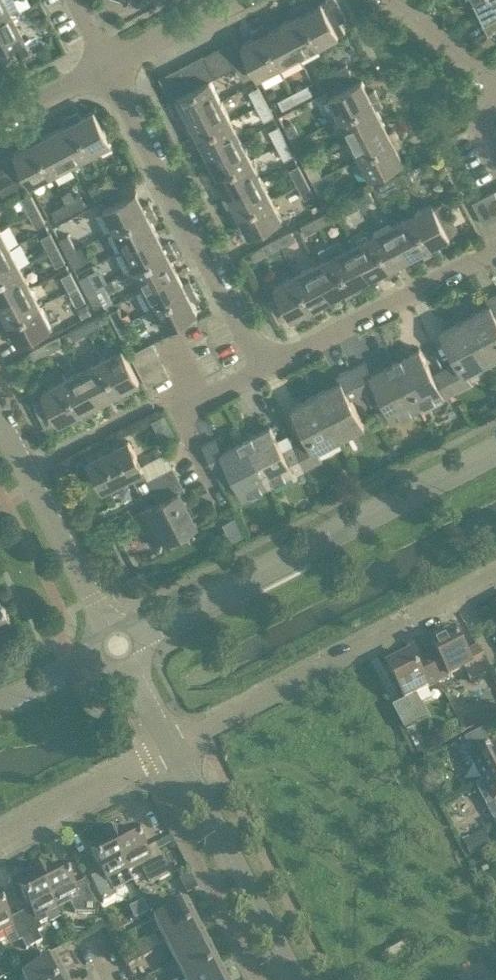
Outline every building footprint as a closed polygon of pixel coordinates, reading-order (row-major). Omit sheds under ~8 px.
[(11,13),(4,0),(0,0),(0,19),(11,13)] [(319,45),(345,32),(340,20),(346,17),(337,0),(325,0),(309,8),(306,2),(298,6),(319,45)] [(490,30),(495,27),(495,0),(475,0),(490,30)] [(319,45),(298,6),(290,10),(293,16),(282,22),(299,55),(319,45)] [(6,65),(1,54),(25,41),(11,13),(0,19),(0,68),(6,65)] [(299,55),(282,22),(270,28),(267,22),(259,26),(279,65),(299,55)] [(279,65),(259,26),(251,30),(254,37),(243,43),(259,75),(279,65)] [(236,65),(245,60),(234,38),(222,44),(234,65),(236,65)] [(222,44),(212,49),(223,71),(234,65),(222,44)] [(212,49),(201,55),(213,77),(223,71),(212,49)] [(201,55),(191,60),(203,83),(210,79),(213,77),(201,55)] [(203,83),(191,60),(179,66),(192,88),(203,83)] [(245,60),(236,65),(243,80),(253,75),(245,60)] [(332,70),(337,80),(352,72),(347,63),(332,70)] [(179,66),(170,71),(182,93),(192,88),(179,66)] [(337,80),(332,70),(317,78),(322,88),(337,80)] [(182,93),(170,71),(159,76),(170,99),(182,93)] [(182,93),(170,99),(175,107),(181,104),(188,116),(221,99),(210,79),(203,83),(192,88),(182,93)] [(340,117),(379,97),(375,89),(369,93),(363,81),(330,97),(340,117)] [(293,91),(298,100),(313,92),(308,83),(293,91)] [(256,105),(266,100),(258,85),(248,91),(256,105)] [(298,100),(293,91),(278,99),(283,108),(298,100)] [(379,97),(340,117),(350,137),(383,120),(377,109),(383,105),(379,97)] [(221,99),(188,116),(194,127),(187,131),(191,139),(231,119),(221,99)] [(266,100),(256,105),(264,120),(274,115),(266,100)] [(70,114),(90,153),(111,143),(94,110),(82,117),(78,110),(70,114)] [(66,125),(55,131),(71,163),(90,153),(70,114),(63,118),(66,125)] [(241,138),(231,119),(191,139),(195,147),(202,144),(208,155),(241,138)] [(389,131),(383,120),(350,137),(360,156),(399,137),(395,129),(389,131)] [(294,121),(284,126),(300,156),(309,151),(294,121)] [(276,145),(286,140),(278,124),(268,129),(276,145)] [(71,163),(55,131),(43,137),(39,130),(31,134),(51,173),(71,163)] [(51,173),(31,134),(23,138),(27,145),(15,151),(31,183),(51,173)] [(399,137),(360,156),(370,176),(403,159),(397,146),(403,144),(399,137)] [(241,138),(208,155),(215,168),(208,171),(211,178),(261,152),(260,149),(249,154),(241,138)] [(294,155),(286,140),(276,145),(284,160),(294,155)] [(261,152),(211,178),(216,186),(223,182),(229,194),(261,178),(252,160),(263,155),(261,152)] [(16,165),(11,154),(0,159),(0,174),(16,165)] [(314,161),(304,166),(320,195),(329,190),(314,161)] [(296,184),(306,179),(298,163),(288,169),(296,184)] [(0,174),(0,188),(22,176),(16,165),(0,174)] [(394,176),(399,186),(413,178),(408,168),(394,176)] [(120,173),(105,181),(110,191),(125,183),(120,173)] [(0,188),(0,189),(5,198),(27,186),(22,176),(0,188)] [(399,186),(394,176),(378,184),(383,194),(399,186)] [(261,178),(229,194),(235,206),(228,210),(232,217),(271,197),(261,178)] [(306,179),(296,184),(304,198),(314,193),(306,179)] [(110,191),(105,181),(90,189),(95,199),(110,191)] [(369,189),(354,196),(359,206),(374,198),(369,189)] [(495,217),(495,194),(494,190),(483,195),(495,217)] [(114,228),(153,208),(149,200),(143,203),(137,191),(103,208),(114,228)] [(28,212),(38,207),(30,192),(21,197),(28,212)] [(82,194),(66,202),(72,212),(87,204),(82,194)] [(483,195),(472,201),(484,223),(495,217),(483,195)] [(359,206),(354,196),(339,204),(344,214),(359,206)] [(271,197),(232,217),(235,224),(242,220),(249,234),(282,217),(271,197)] [(413,214),(433,253),(441,248),(438,241),(450,235),(448,232),(457,228),(443,201),(435,206),(433,203),(413,214)] [(72,212),(66,202),(52,209),(57,219),(72,212)] [(38,207),(28,212),(36,227),(45,222),(38,207)] [(157,216),(153,208),(114,228),(124,248),(157,230),(152,219),(157,216)] [(330,209),(315,217),(320,226),(335,218),(330,209)] [(433,253),(413,214),(394,224),(410,256),(422,250),(425,257),(433,253)] [(320,226),(315,217),(301,224),(306,233),(320,226)] [(394,224),(374,234),(394,272),(401,268),(398,262),(410,256),(394,224)] [(10,246),(0,227),(0,251),(10,246)] [(163,243),(157,230),(124,248),(134,267),(174,247),(169,239),(163,243)] [(276,237),(280,246),(295,239),(291,230),(276,237)] [(48,251),(58,246),(50,231),(40,236),(48,251)] [(67,253),(75,249),(67,234),(59,238),(67,253)] [(394,272),(374,234),(354,244),(371,276),(382,271),(385,277),(394,272)] [(280,246),(276,237),(251,250),(255,259),(280,246)] [(339,237),(329,243),(354,293),(362,289),(359,283),(371,276),(354,244),(345,249),(339,237)] [(325,259),(315,264),(332,296),(343,290),(347,297),(354,293),(329,243),(319,248),(325,259)] [(0,251),(0,276),(20,266),(10,246),(0,251)] [(66,261),(58,246),(48,251),(56,266),(66,261)] [(178,255),(174,247),(134,267),(145,287),(177,270),(171,259),(178,255)] [(83,263),(75,249),(67,253),(74,268),(83,263)] [(332,296),(315,264),(295,275),(315,313),(323,309),(319,303),(332,296)] [(0,276),(0,300),(30,285),(20,266),(0,276)] [(315,313),(295,275),(293,275),(290,267),(273,276),(277,284),(274,285),(291,317),(303,311),(306,317),(315,313)] [(68,290),(77,285),(70,270),(61,275),(68,290)] [(177,270),(145,287),(155,306),(193,286),(189,278),(183,281),(177,270)] [(86,292),(96,287),(88,272),(78,277),(86,292)] [(96,287),(86,292),(94,306),(103,302),(105,306),(114,301),(105,284),(96,288),(96,287)] [(0,300),(0,307),(3,313),(0,315),(0,323),(1,325),(40,304),(30,285),(0,300)] [(85,300),(77,285),(68,290),(76,305),(85,300)] [(198,294),(193,286),(155,306),(165,327),(176,321),(179,328),(200,318),(197,311),(198,310),(191,297),(198,294)] [(488,360),(495,355),(495,293),(486,298),(489,304),(465,316),(488,360)] [(51,325),(40,304),(1,325),(5,333),(12,329),(18,342),(51,325)] [(116,326),(125,321),(118,307),(108,311),(116,326)] [(83,322),(88,331),(102,324),(98,315),(83,322)] [(488,360),(465,316),(440,329),(456,360),(446,365),(459,389),(470,383),(465,372),(488,360)] [(133,336),(125,321),(116,326),(124,341),(133,336)] [(88,331),(83,322),(68,330),(73,339),(88,331)] [(59,334),(43,342),(48,352),(49,351),(52,357),(65,351),(62,344),(63,343),(59,334)] [(136,363),(158,351),(153,341),(131,352),(136,363)] [(48,352),(43,342),(29,350),(34,359),(48,352)] [(121,347),(101,358),(121,396),(128,392),(125,386),(138,380),(121,347)] [(419,349),(395,361),(417,405),(441,392),(444,397),(454,391),(442,367),(431,373),(419,349)] [(164,363),(158,351),(136,363),(142,374),(164,363)] [(121,396),(101,358),(82,368),(98,400),(110,394),(113,400),(121,396)] [(417,405),(395,361),(370,374),(363,361),(352,367),(364,390),(375,384),(392,417),(417,405)] [(164,363),(142,374),(147,384),(170,373),(164,363)] [(82,368),(62,378),(82,416),(90,412),(87,406),(98,400),(82,368)] [(316,394),(339,437),(363,424),(349,398),(360,392),(348,369),(337,375),(340,381),(316,394)] [(82,416),(62,378),(42,388),(44,392),(31,399),(45,426),(58,420),(59,420),(71,414),(74,420),(82,416)] [(339,437),(316,394),(291,407),(307,438),(297,443),(309,465),(320,459),(315,449),(339,437)] [(165,411),(154,417),(162,434),(173,428),(165,411)] [(271,426),(245,439),(267,482),(292,469),(294,473),(305,468),(294,445),(283,450),(271,426)] [(267,482),(245,439),(221,451),(215,438),(203,444),(215,467),(226,461),(243,494),(267,482)] [(153,489),(179,476),(173,465),(149,478),(129,439),(89,459),(104,488),(131,474),(142,495),(153,489)] [(179,476),(153,489),(159,500),(136,512),(153,545),(196,523),(180,490),(185,488),(179,476)] [(246,535),(236,517),(225,523),(234,541),(246,535)] [(11,619),(0,598),(0,625),(11,619)] [(427,661),(440,685),(466,672),(472,682),(489,674),(477,650),(467,655),(456,634),(433,645),(438,655),(427,661)] [(440,685),(427,661),(416,666),(411,656),(389,668),(417,724),(429,718),(418,697),(440,685)] [(495,777),(495,751),(495,752),(483,730),(455,745),(461,756),(467,767),(474,764),(484,783),(495,777)] [(484,783),(476,786),(487,806),(495,824),(495,777),(484,783)] [(108,836),(129,875),(141,869),(150,886),(170,876),(166,867),(155,845),(145,851),(133,827),(122,832),(121,830),(108,836)] [(129,875),(108,836),(98,841),(99,843),(90,848),(102,873),(91,878),(104,904),(117,898),(110,884),(129,875)] [(465,842),(464,843),(471,857),(472,856),(479,853),(472,839),(465,842)] [(49,866),(37,872),(57,910),(69,903),(74,914),(94,914),(94,903),(83,882),(72,887),(60,864),(50,869),(49,866)] [(57,910),(37,872),(25,878),(27,881),(17,886),(29,909),(19,915),(35,946),(42,942),(37,934),(41,932),(38,927),(47,922),(44,916),(57,910)] [(12,931),(20,943),(22,942),(26,951),(35,946),(19,915),(8,921),(0,905),(0,937),(12,931)] [(164,943),(196,926),(185,905),(153,922),(164,943)] [(207,946),(196,926),(164,943),(175,963),(207,946)] [(414,954),(409,943),(387,955),(392,965),(414,954)] [(147,945),(134,952),(138,961),(152,953),(147,945)] [(207,946),(175,963),(183,979),(191,979),(217,966),(207,946)] [(138,961),(134,952),(121,959),(126,967),(138,961)] [(54,961),(21,978),(22,979),(64,979),(54,961)] [(191,979),(224,979),(217,966),(191,979)]
